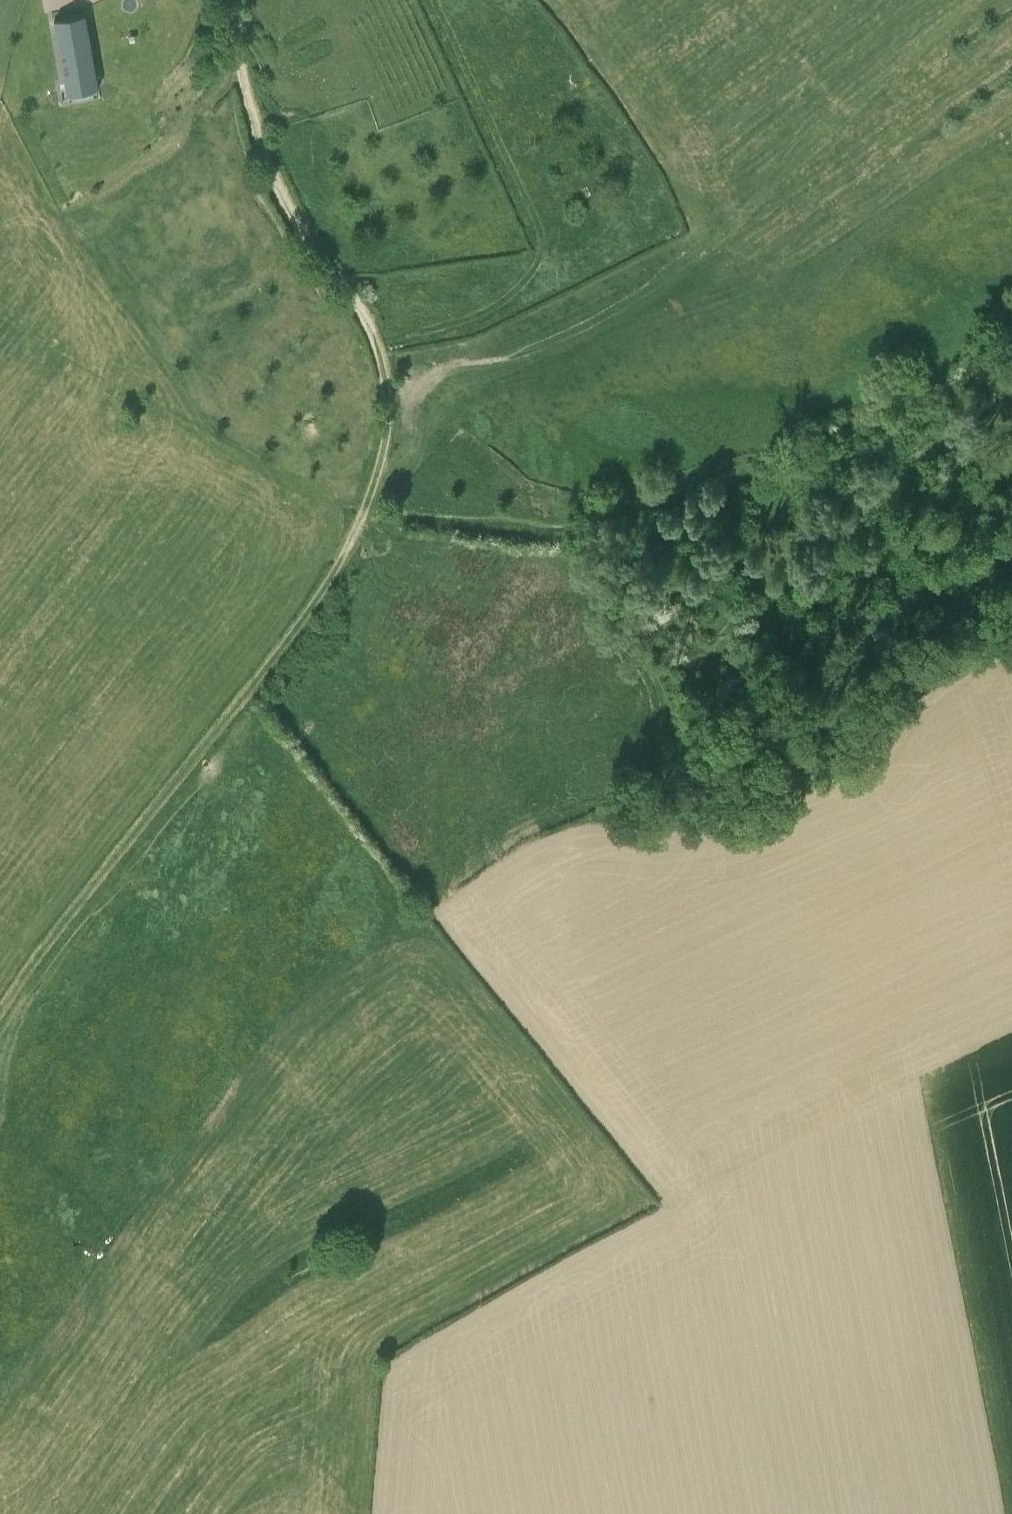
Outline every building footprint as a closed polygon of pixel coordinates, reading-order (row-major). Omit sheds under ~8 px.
[(82,16),(50,16),(51,101),(84,101),(82,16)]
